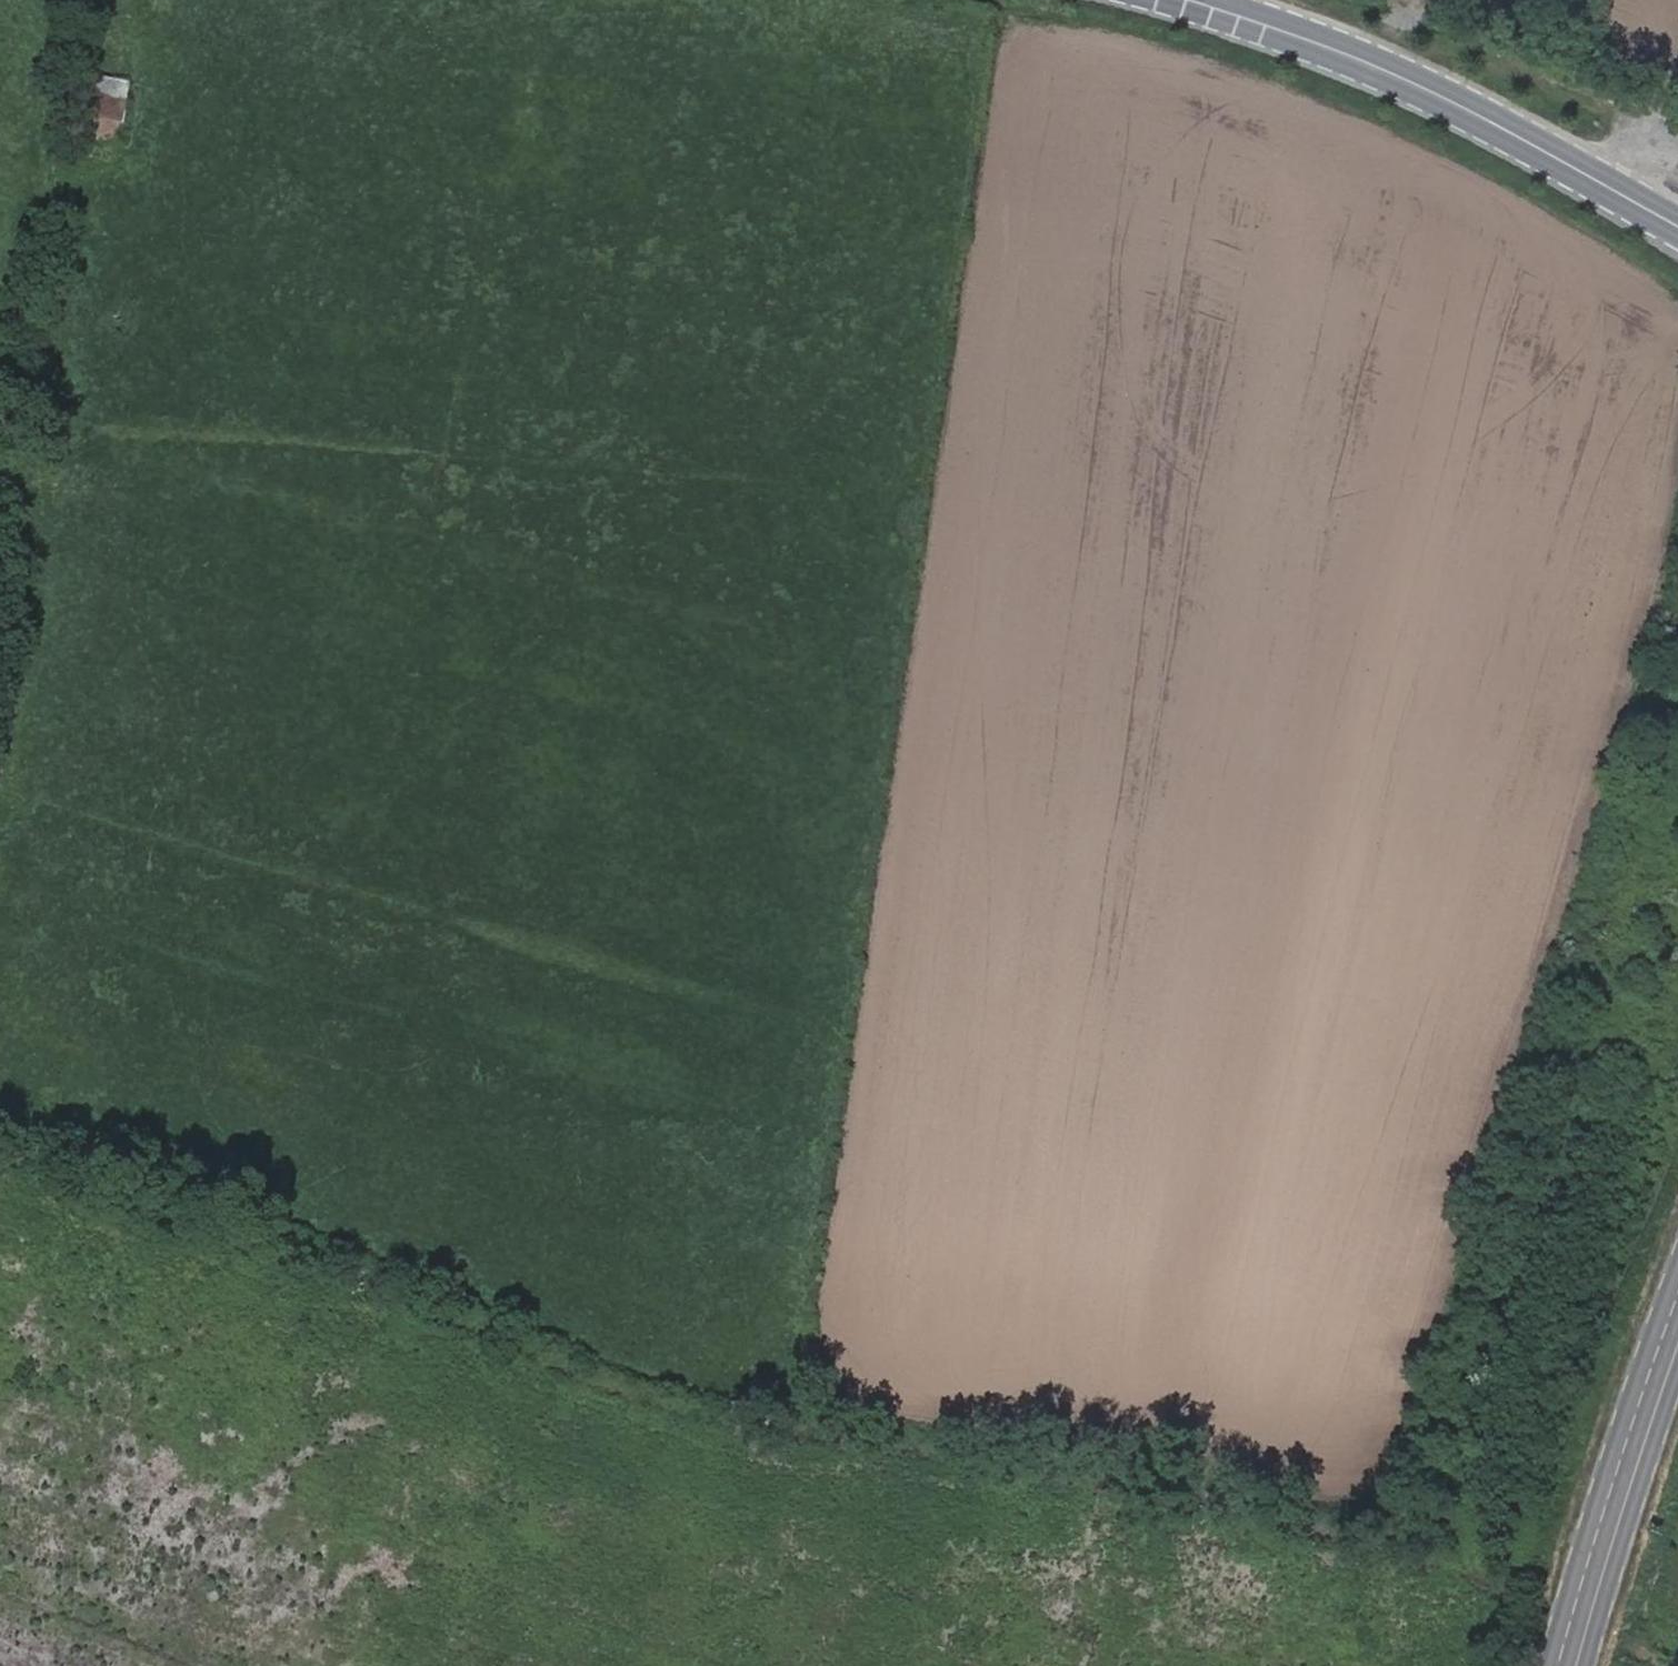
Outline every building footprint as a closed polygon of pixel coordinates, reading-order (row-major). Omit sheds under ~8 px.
[(72,148),(111,156),(125,83),(86,75),(72,148)]
